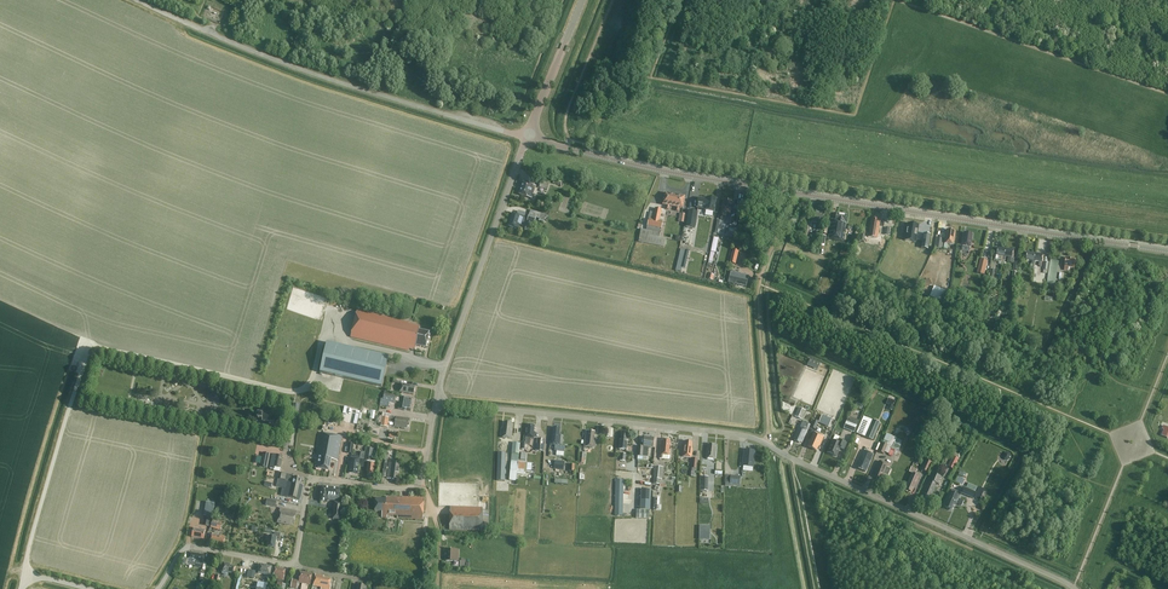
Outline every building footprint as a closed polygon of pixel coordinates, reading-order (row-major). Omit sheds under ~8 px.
[(220,16),(220,11),(216,11),(216,10),(211,10),(211,19),(215,19),(215,16),(220,16)] [(541,181),(539,187),(548,189),(550,184),(541,181)] [(519,194),(531,199),(536,186),(523,182),(519,194)] [(673,207),(675,195),(665,193),(663,205),(667,205),(666,209),(669,210),(670,206),(673,207)] [(683,208),(685,197),(675,195),(673,207),(677,207),(676,211),(679,211),(679,208),(683,208)] [(697,207),(703,208),(703,207),(706,207),(705,210),(714,212),(716,199),(707,198),(707,201),(704,201),(704,199),(699,198),(697,207)] [(730,214),(732,202),(724,200),(721,219),(726,220),(727,213),(730,214)] [(649,219),(660,221),(662,209),(655,208),(654,213),(650,212),(649,219)] [(824,218),(825,211),(814,209),(813,216),(813,218),(819,219),(819,223),(824,224),(824,220),(824,218)] [(529,215),(536,218),(539,219),(539,221),(544,222),(545,220),(547,221),(549,217),(546,216),(546,215),(531,210),(529,215)] [(695,228),(698,212),(689,211),(686,227),(695,228)] [(525,218),(513,213),(508,226),(521,230),(525,218)] [(828,239),(844,241),(847,223),(846,223),(847,215),(837,214),(836,220),(831,219),(828,239)] [(881,221),(878,220),(878,219),(873,218),(872,221),(871,220),(868,237),(871,238),(870,243),(874,244),(875,238),(878,239),(881,221)] [(647,226),(662,229),(663,221),(660,221),(649,219),(647,226)] [(906,236),(905,240),(916,242),(916,238),(918,227),(918,225),(908,223),(906,230),(906,236)] [(661,233),(647,230),(641,229),(639,242),(664,247),(666,238),(660,237),(661,233)] [(955,231),(947,230),(944,244),(953,245),(955,231)] [(971,248),(973,234),(964,233),(962,246),(963,247),(962,250),(969,252),(970,248),(971,248)] [(923,237),(920,251),(927,252),(930,238),(923,237)] [(944,239),(936,238),(935,248),(942,249),(944,239)] [(839,258),(849,261),(852,251),(842,248),(839,258)] [(1005,266),(1006,257),(1005,257),(1006,255),(1006,250),(998,248),(997,255),(1003,256),(1003,260),(1002,260),(1001,265),(1005,266)] [(739,251),(733,250),(730,260),(737,261),(739,251)] [(1013,258),(1014,251),(1006,250),(1006,255),(1005,257),(1006,257),(1008,257),(1008,263),(1014,263),(1015,258),(1013,258)] [(1035,261),(1036,254),(1028,253),(1027,260),(1033,261),(1032,264),(1035,265),(1035,261)] [(1043,262),(1044,255),(1036,254),(1035,261),(1040,262),(1039,266),(1042,266),(1042,262),(1043,262)] [(1070,267),(1075,268),(1076,259),(1066,258),(1064,270),(1069,271),(1070,267)] [(977,273),(985,275),(989,261),(981,259),(977,273)] [(1054,288),(1055,288),(1060,261),(1051,259),(1047,283),(1054,284),(1054,288)] [(729,282),(746,286),(749,276),(731,272),(729,282)] [(921,282),(924,289),(932,285),(929,278),(926,280),(921,282)] [(945,302),(949,292),(934,286),(930,296),(945,302)] [(409,323),(357,310),(351,337),(409,351),(409,349),(415,349),(416,346),(426,348),(430,333),(419,331),(420,326),(409,324),(409,323)] [(389,357),(327,343),(320,372),(382,387),(389,357)] [(811,359),(807,365),(811,367),(812,364),(819,367),(821,363),(814,360),(811,359)] [(413,395),(415,386),(402,384),(403,380),(394,378),(393,382),(400,384),(399,388),(401,388),(400,392),(413,395)] [(383,399),(381,399),(380,405),(389,407),(390,402),(395,403),(395,401),(400,402),(398,409),(411,411),(413,399),(400,396),(400,395),(386,393),(387,392),(385,391),(383,399)] [(893,407),(896,401),(889,398),(886,404),(889,405),(888,409),(892,411),(893,407)] [(795,416),(802,419),(806,410),(799,407),(795,416)] [(262,421),(277,422),(279,420),(280,417),(277,414),(259,413),(259,415),(258,415),(258,419),(262,419),(262,421)] [(380,426),(388,427),(389,422),(395,423),(394,426),(408,428),(408,426),(409,426),(410,420),(408,420),(408,419),(394,417),(394,418),(389,418),(390,414),(383,413),(383,417),(376,416),(375,422),(381,422),(380,426)] [(822,415),(819,423),(829,427),(832,419),(822,415)] [(866,437),(873,420),(864,416),(857,433),(866,437)] [(950,422),(940,417),(937,424),(947,429),(950,422)] [(844,429),(854,433),(857,424),(847,420),(844,429)] [(873,420),(866,437),(873,440),(880,423),(873,420)] [(511,423),(505,422),(504,429),(502,429),(501,438),(512,439),(513,424),(511,424),(511,423)] [(535,425),(528,425),(528,426),(526,426),(524,442),(522,442),(522,449),(526,449),(526,444),(530,445),(531,438),(535,438),(535,432),(534,432),(535,425)] [(555,451),(565,452),(565,446),(560,445),(561,435),(559,435),(560,428),(553,427),(553,429),(551,429),(550,444),(555,445),(555,451)] [(808,431),(799,427),(794,438),(795,439),(794,441),(800,443),(800,442),(802,443),(808,431)] [(586,431),(584,447),(589,447),(589,448),(590,448),(590,449),(591,449),(592,449),(593,449),(593,448),(595,448),(596,439),(594,439),(595,432),(586,431)] [(824,437),(814,432),(808,447),(817,450),(819,446),(820,446),(824,437)] [(338,461),(342,436),(321,433),(316,459),(317,459),(331,462),(332,460),(338,461)] [(627,435),(622,435),(621,440),(620,440),(619,449),(627,450),(628,441),(627,441),(627,435)] [(839,440),(840,437),(835,435),(828,453),(836,457),(840,448),(844,450),(847,443),(839,440)] [(889,442),(888,445),(885,452),(893,456),(896,449),(898,450),(900,447),(893,444),(896,438),(893,436),(890,443),(889,442)] [(653,448),(654,438),(644,437),(643,447),(639,446),(638,456),(648,457),(649,447),(653,448)] [(536,451),(544,452),(545,439),(537,438),(536,451)] [(903,441),(896,438),(894,443),(901,446),(903,441)] [(670,440),(663,439),(663,440),(661,440),(660,458),(670,459),(671,447),(670,446),(670,440)] [(692,449),(693,442),(685,441),(685,444),(683,444),(682,457),(678,457),(678,461),(681,462),(681,459),(682,460),(683,457),(692,458),(693,449),(692,449)] [(512,453),(519,454),(521,443),(513,442),(512,453)] [(884,454),(885,452),(888,445),(882,443),(878,452),(884,454)] [(715,445),(709,444),(709,445),(707,445),(706,458),(715,459),(717,447),(715,447),(715,445)] [(366,461),(372,462),(374,449),(367,448),(366,461)] [(745,450),(743,463),(753,464),(755,452),(753,452),(754,451),(745,450)] [(874,454),(864,450),(859,462),(860,462),(858,469),(866,472),(874,454)] [(270,454),(263,452),(260,467),(268,468),(270,454)] [(1004,459),(1007,461),(1010,459),(1011,456),(1010,453),(1007,452),(1004,453),(1003,456),(1004,459)] [(497,480),(505,481),(506,453),(498,453),(497,480)] [(283,456),(272,454),(269,469),(274,469),(275,467),(281,468),(283,456)] [(358,475),(361,456),(352,455),(351,458),(351,462),(349,462),(348,467),(350,468),(349,474),(358,475)] [(948,467),(954,470),(960,459),(954,456),(948,467)] [(329,471),(331,462),(317,459),(315,469),(329,471)] [(932,462),(927,459),(922,470),(928,473),(932,462)] [(394,461),(390,460),(388,468),(388,469),(387,478),(398,480),(398,473),(399,473),(399,469),(400,462),(394,462),(394,461)] [(554,469),(564,470),(565,462),(555,460),(554,469)] [(889,465),(880,461),(873,475),(882,479),(889,465)] [(374,470),(375,470),(376,463),(368,462),(366,471),(368,472),(367,476),(373,477),(374,470)] [(518,463),(517,472),(526,473),(526,471),(527,464),(518,463)] [(654,479),(660,479),(662,479),(663,467),(655,466),(654,479)] [(286,474),(279,473),(277,486),(286,488),(285,492),(282,491),(281,495),(284,496),(283,499),(288,500),(289,497),(300,499),(303,486),(301,486),(303,479),(294,477),(294,475),(286,474)] [(913,488),(916,489),(919,482),(917,481),(919,476),(912,473),(905,490),(912,493),(913,488)] [(942,478),(932,473),(922,495),(923,496),(923,497),(928,500),(929,498),(931,498),(936,487),(933,486),(935,483),(939,484),(942,478)] [(616,480),(615,516),(618,516),(623,516),(624,480),(616,480)] [(961,493),(978,500),(981,494),(980,494),(975,492),(977,487),(968,483),(967,488),(964,486),(961,493)] [(341,489),(322,487),(320,501),(327,502),(328,500),(334,501),(334,503),(332,519),(341,520),(343,503),(339,503),(341,489)] [(651,490),(641,490),(640,510),(649,510),(651,510),(651,490)] [(963,502),(962,501),(959,499),(960,496),(950,492),(944,505),(946,506),(945,507),(952,510),(954,504),(956,505),(957,503),(961,505),(962,505),(963,502)] [(425,498),(403,497),(403,498),(393,497),(393,498),(387,497),(387,499),(376,498),(375,511),(382,512),(382,517),(387,517),(387,515),(398,516),(397,518),(423,520),(425,498)] [(266,505),(275,507),(277,501),(267,499),(266,505)] [(488,531),(489,510),(483,510),(483,508),(450,507),(449,530),(482,531),(488,531)] [(295,511),(280,508),(277,522),(292,525),(293,523),(294,524),(296,515),(294,514),(295,511)] [(637,510),(636,518),(649,519),(649,510),(640,510),(637,510)] [(211,528),(220,530),(222,523),(221,522),(213,519),(211,528)] [(700,526),(699,540),(710,540),(710,526),(700,526)] [(201,529),(194,528),(192,537),(204,539),(206,529),(202,528),(201,529)] [(276,540),(280,540),(281,533),(275,532),(274,537),(270,536),(268,547),(275,548),(276,540)] [(220,536),(212,534),(210,543),(218,544),(218,542),(225,543),(226,536),(220,535),(220,536)] [(459,561),(459,550),(448,549),(448,556),(446,556),(446,561),(459,561)] [(195,566),(202,567),(204,555),(191,553),(190,561),(196,563),(195,566)] [(224,562),(221,571),(222,572),(229,573),(229,572),(234,573),(235,567),(230,566),(231,564),(224,562)] [(260,564),(258,573),(270,576),(272,567),(260,564)] [(286,570),(276,567),(274,576),(277,577),(277,579),(284,580),(286,570)] [(301,572),(299,583),(302,583),(301,588),(308,588),(309,585),(310,585),(312,574),(301,572)] [(320,587),(321,588),(331,588),(331,586),(330,585),(331,579),(324,578),(324,576),(316,574),(313,586),(320,587)]
